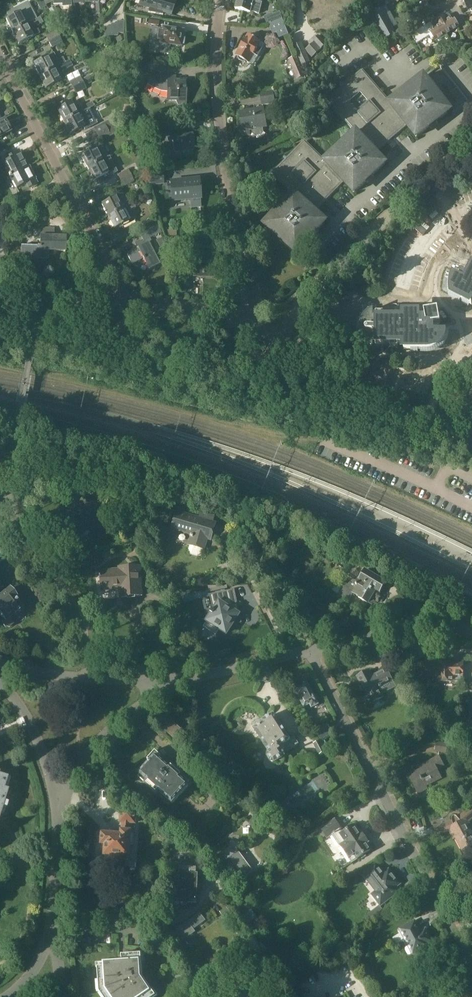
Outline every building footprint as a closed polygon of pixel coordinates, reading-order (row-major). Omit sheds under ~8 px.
[(46,7),(43,0),(36,0),(41,9),(46,7)] [(175,0),(141,0),(139,5),(149,8),(148,12),(163,15),(163,12),(171,14),(175,0)] [(236,9),(251,13),(251,12),(260,14),(262,3),(258,2),(258,0),(238,0),(236,9)] [(471,9),(471,0),(464,0),(469,10),(471,9)] [(13,31),(33,21),(24,5),(12,11),(14,15),(6,19),(13,31)] [(393,28),(398,25),(387,5),(371,13),(385,39),(396,33),(393,28)] [(55,6),(49,9),(59,28),(65,24),(55,6)] [(280,12),(266,17),(269,25),(269,24),(283,19),(280,12)] [(423,20),(427,26),(431,23),(435,29),(440,26),(446,34),(459,26),(455,20),(453,21),(450,15),(448,15),(437,22),(431,14),(423,20)] [(41,17),(33,21),(13,31),(19,44),(40,33),(37,26),(44,23),(41,17)] [(283,19),(269,24),(273,34),(277,33),(279,38),(289,34),(283,19)] [(436,40),(437,39),(439,40),(445,37),(445,35),(446,34),(440,26),(435,29),(431,23),(427,26),(417,32),(416,31),(411,33),(418,43),(432,34),(436,40)] [(183,44),(183,40),(182,39),(183,31),(158,28),(155,52),(168,54),(170,45),(181,46),(181,45),(183,44)] [(47,36),(46,36),(49,42),(59,36),(57,31),(47,36)] [(258,57),(263,49),(259,47),(262,42),(258,40),(260,37),(259,35),(256,33),(253,33),(251,37),(248,34),(236,56),(239,57),(239,58),(240,60),(244,63),(246,62),(247,62),(250,63),(254,55),(258,57)] [(59,36),(49,42),(52,47),(62,42),(59,36)] [(307,52),(312,58),(321,50),(322,50),(329,44),(321,36),(306,51),(307,52)] [(307,52),(297,56),(301,67),(311,62),(307,52)] [(34,63),(40,75),(66,62),(63,57),(58,60),(54,53),(34,63)] [(297,56),(289,60),(297,80),(305,76),(297,56)] [(46,88),(66,78),(63,71),(72,66),(70,60),(66,62),(40,75),(46,88)] [(363,69),(329,99),(357,132),(376,152),(408,125),(391,102),(363,69)] [(155,71),(149,82),(148,84),(154,87),(160,90),(162,91),(168,91),(168,100),(176,100),(179,105),(186,105),(186,80),(174,80),(174,76),(168,76),(161,75),(155,71)] [(391,102),(408,125),(417,137),(451,110),(424,76),(391,102)] [(70,82),(73,88),(83,83),(80,77),(70,82)] [(83,83),(73,88),(76,94),(86,89),(83,83)] [(263,105),(275,103),(274,91),(261,93),(263,105)] [(57,110),(64,122),(83,112),(81,108),(80,106),(74,105),(73,105),(71,102),(66,105),(64,102),(57,105),(59,109),(57,110)] [(81,108),(83,112),(93,107),(94,106),(92,102),(81,108)] [(83,112),(64,122),(70,135),(84,127),(83,124),(84,124),(86,122),(87,120),(87,118),(96,113),(93,107),(83,112)] [(267,126),(266,120),(269,116),(265,113),(264,107),(240,111),(241,120),(238,120),(241,135),(250,134),(250,129),(250,128),(252,129),(253,133),(256,136),(261,135),(264,131),(263,127),(267,126)] [(2,121),(0,122),(0,137),(11,132),(5,120),(2,121)] [(138,121),(139,134),(146,133),(146,127),(149,127),(148,120),(138,121)] [(97,134),(107,129),(104,123),(94,128),(97,134)] [(107,129),(97,134),(100,140),(110,135),(107,129)] [(180,131),(172,132),(161,133),(162,146),(169,146),(169,147),(174,146),(174,152),(194,150),(193,136),(186,136),(185,133),(180,134),(180,131)] [(376,152),(357,132),(326,160),(345,181),(355,192),(386,163),(376,152)] [(97,134),(87,139),(93,150),(95,149),(101,146),(99,141),(100,140),(97,134)] [(345,181),(326,160),(306,140),(274,172),(295,192),(315,211),(345,181)] [(81,156),(88,168),(108,158),(101,146),(95,149),(93,150),(81,156)] [(9,175),(9,177),(29,166),(27,167),(19,152),(9,157),(11,160),(3,164),(9,175)] [(108,158),(88,168),(94,181),(108,173),(109,175),(116,171),(109,157),(108,158)] [(140,160),(135,163),(139,172),(145,169),(140,160)] [(29,166),(9,177),(10,178),(11,177),(17,188),(27,183),(29,188),(37,183),(35,179),(36,179),(29,166)] [(117,175),(120,180),(131,175),(128,169),(117,175)] [(162,177),(162,170),(146,172),(149,185),(154,184),(153,178),(162,177)] [(131,175),(120,180),(124,187),(134,181),(131,175)] [(191,208),(201,207),(200,200),(201,200),(199,178),(169,181),(169,182),(166,182),(167,191),(170,191),(171,203),(190,201),(191,208)] [(315,211),(295,192),(267,224),(298,253),(327,221),(315,211)] [(102,204),(108,217),(134,203),(132,200),(126,203),(122,194),(116,197),(102,204)] [(15,195),(4,199),(6,205),(17,201),(15,195)] [(134,203),(108,217),(114,229),(121,226),(122,227),(123,226),(124,228),(135,222),(130,212),(136,208),(134,203)] [(142,223),(146,230),(157,224),(153,217),(142,223)] [(141,234),(144,240),(135,245),(137,248),(127,253),(132,264),(142,258),(143,260),(144,260),(149,270),(148,270),(149,270),(160,265),(151,248),(154,247),(150,238),(161,232),(158,225),(141,234)] [(32,226),(32,236),(41,237),(40,246),(32,246),(31,259),(48,259),(49,251),(66,252),(66,237),(54,236),(55,227),(32,226)] [(162,238),(158,240),(162,248),(166,246),(162,238)] [(213,277),(214,254),(194,252),(193,276),(213,277)] [(455,274),(453,277),(452,281),(452,286),(452,291),(452,295),(471,305),(471,270),(467,280),(464,278),(466,275),(466,274),(466,273),(465,272),(464,272),(463,271),(462,272),(461,272),(461,273),(461,274),(461,275),(461,276),(461,277),(455,274)] [(435,345),(435,330),(435,326),(435,324),(441,323),(439,310),(425,312),(426,317),(376,317),(376,327),(368,327),(367,327),(367,328),(366,328),(366,329),(366,330),(366,331),(367,332),(368,332),(376,332),(376,345),(435,345)] [(86,529),(97,504),(82,498),(75,515),(70,512),(62,530),(79,538),(84,528),(86,529)] [(146,511),(135,510),(134,519),(145,520),(146,511)] [(190,544),(189,549),(191,554),(197,556),(202,553),(204,548),(205,549),(208,538),(211,539),(216,523),(178,512),(173,528),(193,534),(190,544)] [(121,597),(143,596),(141,566),(120,567),(120,569),(101,570),(102,589),(121,588),(121,597)] [(380,592),(386,583),(366,571),(360,580),(359,579),(357,581),(352,578),(348,585),(345,583),(338,593),(349,600),(353,593),(360,597),(359,597),(369,603),(373,605),(373,604),(376,603),(378,599),(377,597),(378,596),(374,594),(376,590),(380,592)] [(4,618),(4,623),(6,626),(11,627),(14,624),(14,619),(17,617),(16,615),(17,615),(19,615),(24,612),(24,609),(15,598),(17,596),(10,588),(2,595),(0,593),(0,613),(4,618)] [(243,630),(236,598),(220,602),(208,621),(227,633),(243,630)] [(464,681),(464,662),(417,662),(417,676),(438,676),(438,681),(464,681)] [(357,677),(368,699),(367,699),(369,702),(370,701),(371,704),(384,697),(379,688),(393,681),(386,669),(372,676),(369,670),(357,677)] [(312,708),(319,705),(317,701),(317,698),(315,697),(308,683),(303,686),(296,690),(305,708),(310,705),(312,708)] [(283,753),(299,743),(295,736),(291,739),(274,714),(263,721),(262,720),(260,719),(254,723),(253,725),(256,729),(255,729),(270,752),(269,753),(268,756),(272,762),(275,763),(286,757),(285,755),(286,755),(285,753),(284,754),(283,753)] [(170,719),(162,727),(174,738),(182,729),(170,719)] [(332,734),(327,724),(315,730),(320,740),(332,734)] [(320,755),(326,751),(320,741),(314,744),(320,755)] [(435,751),(451,753),(452,743),(437,741),(435,751)] [(452,743),(451,753),(459,754),(460,745),(452,743)] [(173,803),(189,785),(181,777),(183,775),(172,764),(169,767),(159,759),(162,756),(156,750),(147,759),(150,762),(140,773),(148,781),(145,784),(157,794),(159,791),(173,803)] [(437,770),(445,767),(439,756),(426,763),(428,767),(410,776),(419,794),(428,789),(426,785),(441,778),(437,770)] [(8,790),(4,788),(8,777),(0,775),(0,815),(8,790)] [(452,821),(435,826),(437,834),(452,830),(462,849),(471,844),(471,834),(466,823),(471,819),(471,805),(457,817),(456,816),(455,816),(454,816),(453,817),(452,817),(452,819),(452,820),(452,821)] [(361,835),(357,828),(355,830),(352,826),(343,833),(340,829),(341,829),(335,820),(322,829),(328,838),(333,834),(334,835),(337,833),(345,844),(341,846),(352,862),(371,850),(367,843),(369,842),(363,833),(361,835)] [(130,856),(132,822),(123,822),(123,831),(114,830),(114,834),(103,833),(103,835),(100,837),(100,840),(103,843),(103,844),(106,844),(105,856),(106,856),(106,859),(117,860),(117,856),(130,856)] [(225,861),(230,857),(239,852),(240,843),(231,842),(230,849),(225,853),(218,852),(217,861),(225,862),(225,861)] [(239,852),(230,857),(237,866),(244,877),(253,871),(239,852)] [(376,863),(362,874),(376,892),(373,894),(381,905),(398,892),(395,888),(400,884),(389,870),(384,874),(380,869),(376,863)] [(197,903),(198,875),(197,875),(197,867),(195,865),(195,864),(177,864),(177,865),(176,865),(174,866),(174,875),(173,902),(197,903)] [(380,905),(372,911),(375,916),(383,910),(380,905)] [(241,917),(247,925),(257,919),(251,911),(241,917)] [(189,922),(195,931),(197,930),(196,928),(207,920),(201,913),(189,922)] [(195,931),(189,922),(172,933),(180,943),(196,932),(195,931)] [(414,922),(401,929),(409,945),(412,944),(416,951),(427,946),(426,944),(431,941),(425,930),(420,933),(414,922)] [(370,943),(363,942),(362,951),(369,952),(370,943)] [(157,995),(144,976),(143,953),(123,954),(123,962),(98,964),(100,991),(104,996),(155,996),(157,995)]
